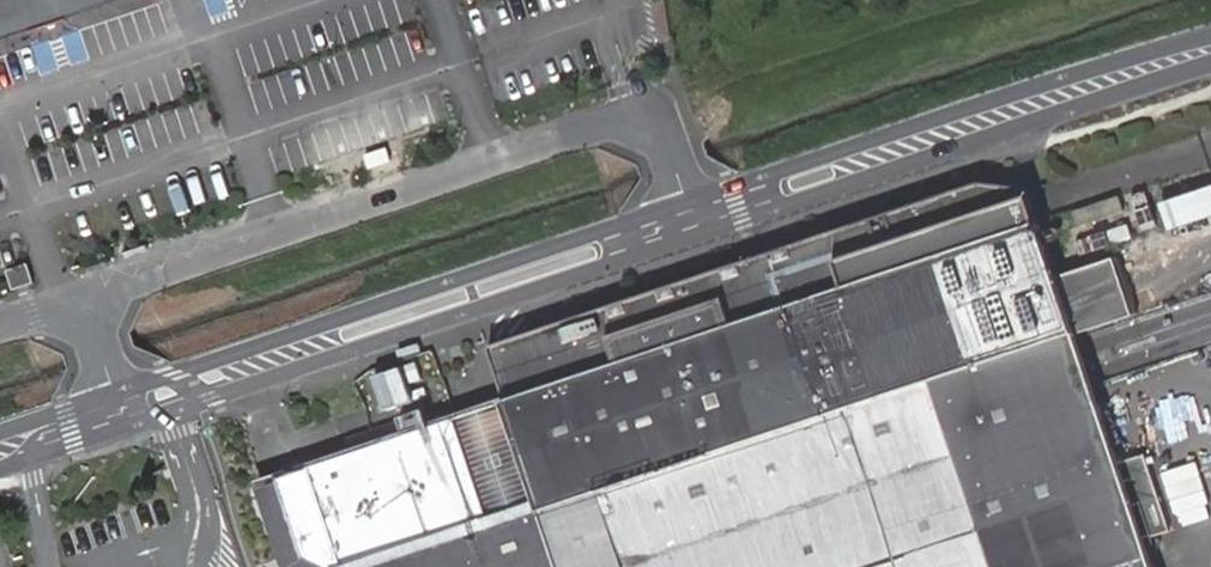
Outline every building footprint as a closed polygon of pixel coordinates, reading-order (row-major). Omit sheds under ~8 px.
[(119,0),(0,0),(0,39),(119,0)] [(46,69),(85,56),(76,32),(37,45),(46,69)] [(342,564),(344,566),(1154,566),(1144,538),(1170,529),(1145,453),(1119,463),(1076,333),(1134,314),(1115,256),(1056,276),(1037,220),(1026,186),(980,180),(491,345),(509,399),(475,411),(357,451),(310,467),(280,477),(306,556),(342,564)] [(1157,203),(1167,232),(1210,217),(1210,184),(1157,203)] [(1145,189),(1131,194),(1142,229),(1157,224),(1145,189)] [(1118,195),(1073,211),(1078,225),(1123,209),(1118,195)] [(1127,222),(1075,240),(1080,253),(1132,236),(1127,222)] [(395,420),(352,435),(357,451),(400,436),(395,420)] [(280,477),(269,481),(257,485),(285,566),(319,566),(342,564),(306,556),(280,477)]
